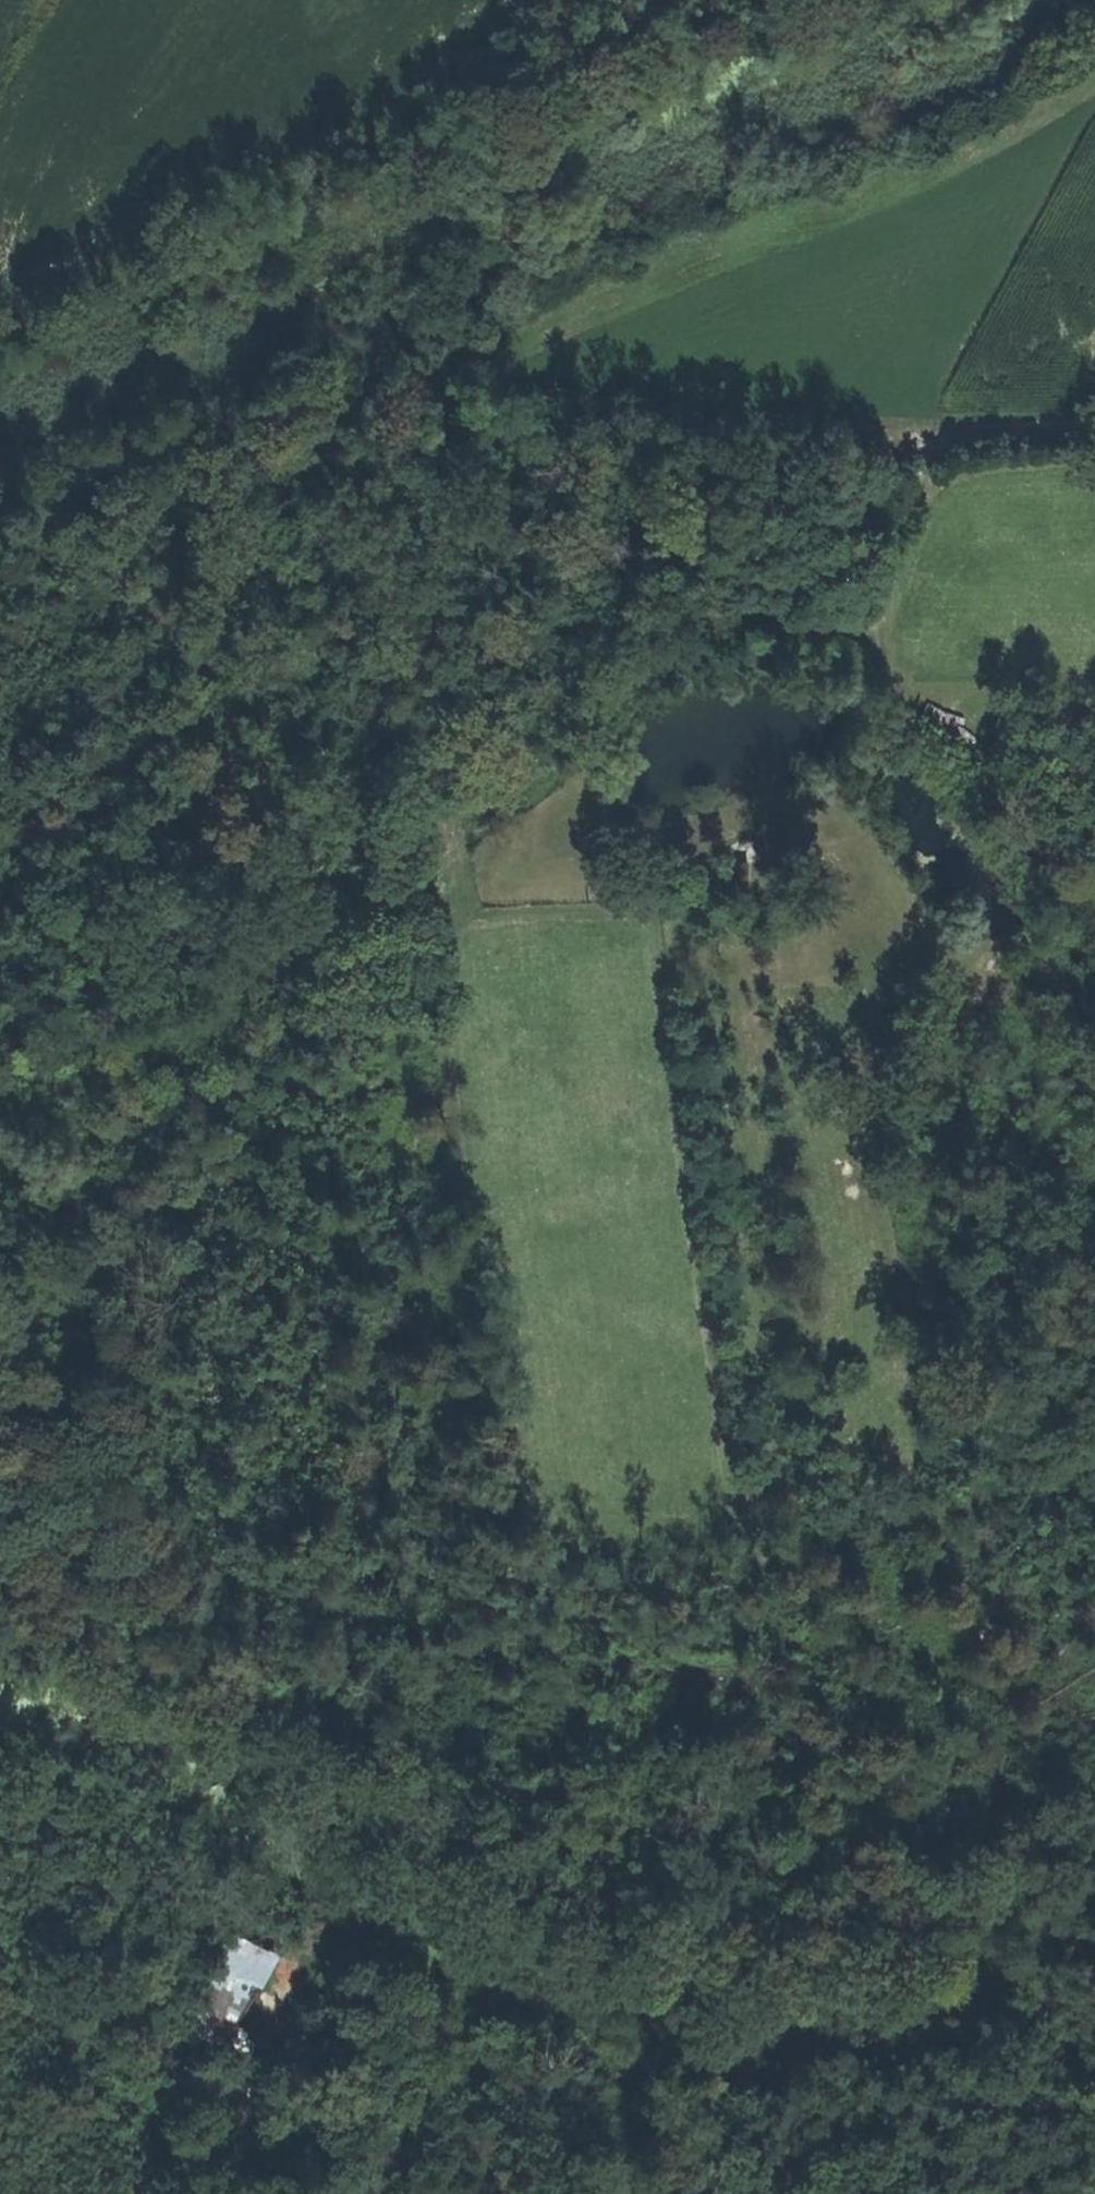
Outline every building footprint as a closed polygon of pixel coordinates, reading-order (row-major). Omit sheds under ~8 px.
[(215,1971),(264,1986),(275,1947),(226,1933),(215,1971)] [(209,1980),(204,2004),(230,2009),(235,1985),(209,1980)]
